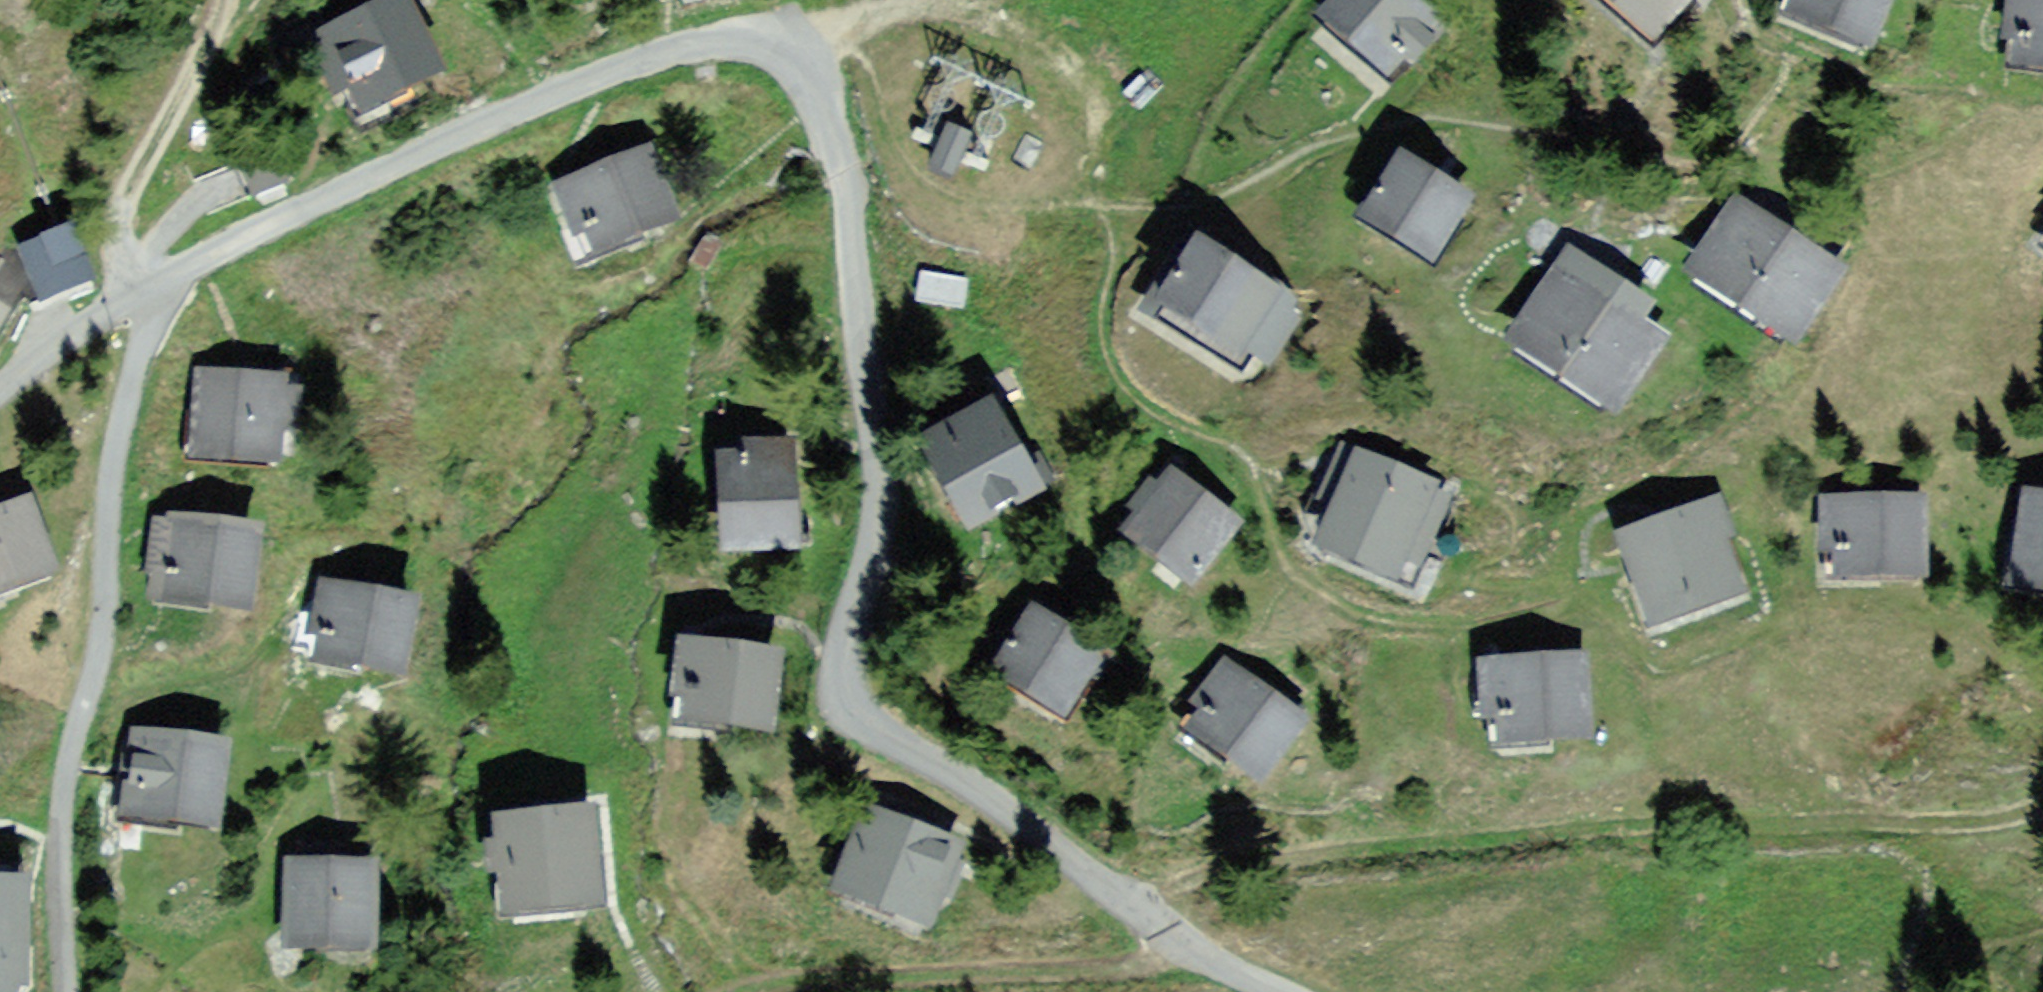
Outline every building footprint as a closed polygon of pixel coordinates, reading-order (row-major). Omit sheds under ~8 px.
[(1412,0),(1344,0),(1331,15),(1389,65),(1402,51),(1414,61),(1443,27),(1412,0)] [(1656,27),(1656,26),(1667,35),(1692,6),(1686,0),(1625,0),(1656,27)] [(1797,6),(1868,36),(1883,0),(1800,0),(1797,6)] [(1992,26),(2008,28),(2007,36),(2022,38),(2021,57),(2042,59),(2042,0),(1995,0),(1992,26)] [(402,8),(319,49),(339,89),(352,82),(361,100),(430,66),(402,8)] [(219,110),(171,131),(191,179),(241,159),(255,192),(282,181),(267,144),(239,155),(219,110)] [(972,137),(947,125),(930,162),(955,173),(972,137)] [(667,215),(644,156),(558,189),(574,230),(564,234),(569,251),(571,250),(577,267),(601,257),(596,243),(667,215)] [(1463,198),(1403,160),(1371,213),(1431,250),(1463,198)] [(1821,239),(1740,184),(1727,203),(1739,211),(1701,270),(1793,331),(1832,272),(1810,256),(1821,239)] [(59,235),(22,249),(27,262),(14,267),(20,284),(29,306),(66,291),(69,300),(93,291),(70,232),(59,235)] [(1260,285),(1201,247),(1190,263),(1177,254),(1146,304),(1159,313),(1156,317),(1244,372),(1255,354),(1267,361),(1299,310),(1271,292),(1269,294),(1260,285)] [(1646,309),(1557,250),(1545,271),(1558,280),(1521,338),(1614,400),(1653,340),(1634,327),(1646,309)] [(965,279),(923,272),(920,296),(961,303),(965,279)] [(234,366),(206,364),(199,448),(267,454),(270,421),(285,421),(287,394),(272,393),(272,386),(233,383),(234,366)] [(989,412),(973,413),(947,429),(956,442),(939,452),(977,519),(1050,479),(1037,457),(1020,465),(989,412)] [(747,463),(729,462),(733,544),(809,541),(808,516),(791,516),(789,445),(747,447),(747,463)] [(1455,502),(1363,463),(1366,457),(1344,447),(1322,497),(1341,506),(1327,540),(1392,569),(1399,553),(1428,565),(1455,502)] [(1229,522),(1161,470),(1130,511),(1136,528),(1192,571),(1193,570),(1198,573),(1202,568),(1197,564),(1229,522)] [(2031,497),(2028,517),(2010,515),(2006,539),(2024,542),(2018,577),(2042,581),(2042,499),(2031,497)] [(1917,502),(1825,503),(1825,547),(1841,547),(1841,566),(1917,566),(1917,502)] [(1717,504),(1626,537),(1653,612),(1731,585),(1715,539),(1728,535),(1717,504)] [(24,507),(0,515),(0,580),(45,564),(24,507)] [(169,527),(157,525),(155,543),(166,545),(169,527)] [(252,538),(169,527),(166,545),(163,571),(170,572),(167,590),(243,601),(252,538)] [(321,615),(326,588),(304,610),(321,615)] [(410,603),(326,588),(321,615),(318,631),(325,633),(322,651),(397,667),(410,603)] [(1024,631),(1035,613),(1023,605),(1012,624),(1024,631)] [(1095,650),(1035,613),(1024,631),(1002,667),(1063,704),(1095,650)] [(773,659),(683,646),(681,686),(692,688),(689,711),(765,721),(773,659)] [(1578,661),(1484,666),(1484,677),(1471,676),(1472,715),(1504,713),(1505,733),(1581,729),(1578,661)] [(1298,719),(1224,665),(1197,700),(1207,708),(1197,721),(1200,724),(1198,727),(1260,772),(1298,719)] [(189,752),(219,756),(221,741),(191,736),(189,752)] [(189,752),(124,744),(122,759),(119,766),(122,766),(134,768),(129,808),(211,819),(219,756),(189,752)] [(116,806),(129,808),(134,768),(122,766),(116,806)] [(887,825),(872,819),(846,885),(922,915),(948,849),(934,843),(924,839),(930,823),(894,809),(887,825)] [(583,815),(503,822),(505,847),(491,848),(493,868),(508,867),(511,903),(591,895),(583,815)] [(489,823),(491,848),(505,847),(503,822),(489,823)] [(940,827),(930,823),(924,839),(934,843),(940,827)] [(302,865),(292,865),(290,938),(317,938),(317,940),(367,941),(369,866),(337,866),(338,847),(302,846),(302,865)] [(8,887),(0,887),(0,991),(6,991),(7,983),(21,983),(22,951),(7,950),(8,887)]
